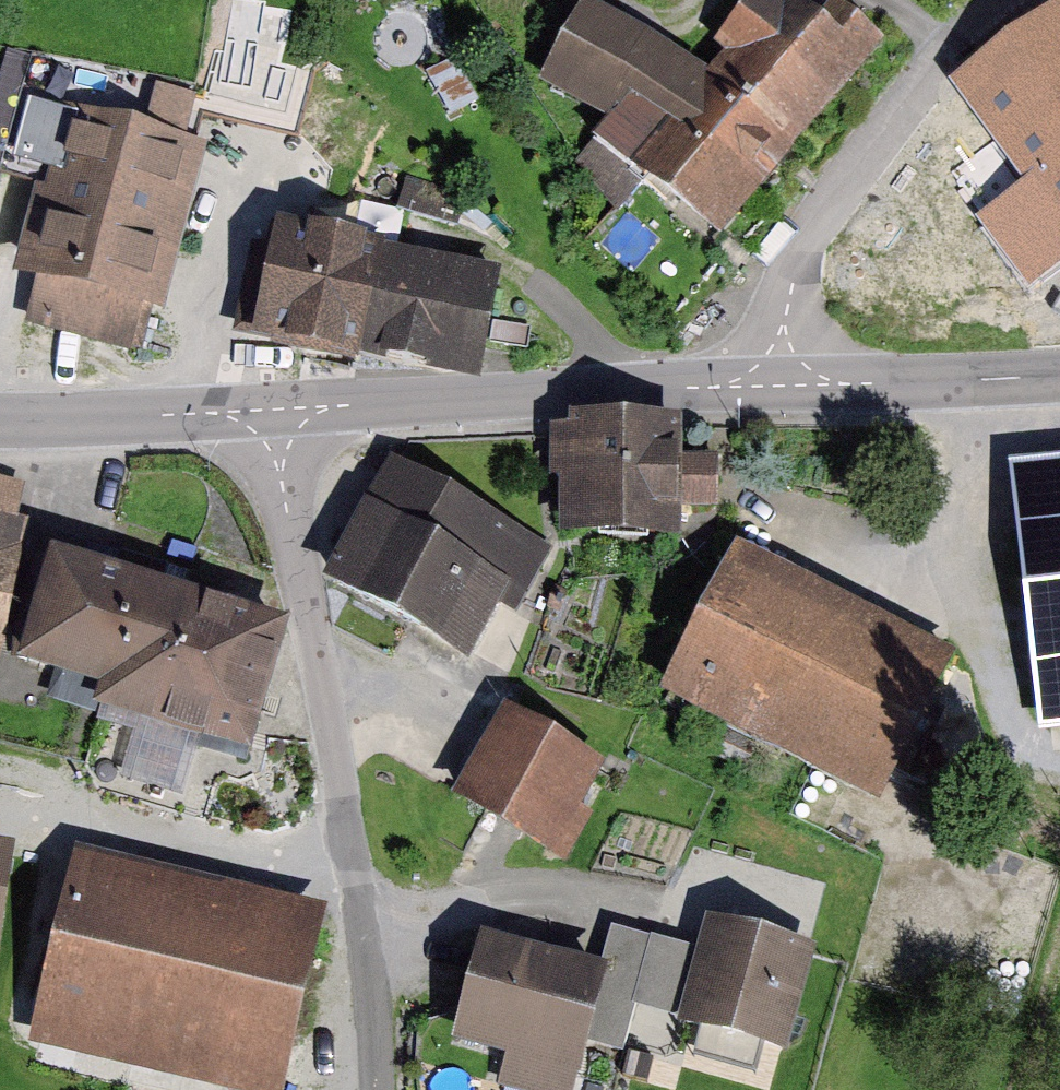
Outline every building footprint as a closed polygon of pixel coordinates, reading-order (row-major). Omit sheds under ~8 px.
[(721,55),(709,70),(585,2),(539,86),(609,125),(594,143),(720,245),(884,45),(829,0),(751,0),(713,48),(721,55)] [(993,85),(1059,173),(1059,35),(993,85)] [(359,97),(285,78),(261,170),(335,190),(359,97)] [(177,148),(40,113),(27,163),(67,173),(42,272),(12,264),(5,290),(35,297),(30,320),(127,344),(177,148)] [(253,276),(242,329),(357,353),(378,253),(278,232),(268,279),(253,276)] [(378,253),(357,353),(444,371),(479,370),(496,278),(378,253)] [(569,420),(568,430),(549,430),(549,482),(559,482),(559,542),(682,543),(682,509),(717,510),(718,456),(682,456),(683,421),(569,420)] [(516,616),(553,550),(391,461),(322,585),(469,667),(501,608),(516,616)] [(1014,466),(1045,739),(1059,737),(1059,461),(1014,466)] [(29,521),(19,519),(25,486),(0,481),(0,673),(29,521)] [(959,658),(738,546),(660,699),(880,811),(959,658)] [(291,627),(50,556),(17,667),(98,691),(92,711),(252,759),(291,627)] [(604,769),(504,711),(452,800),(564,865),(592,817),(580,810),(604,769)] [(76,851),(29,1046),(211,1089),(285,1089),(328,911),(76,851)] [(816,950),(706,921),(698,952),(679,1022),(677,1030),(787,1059),(816,950)] [(610,974),(589,1045),(621,1054),(634,1010),(654,941),(612,929),(600,971),(610,974)] [(482,937),(451,1043),(507,1059),(498,1087),(507,1089),(576,1089),(589,1045),(610,974),(600,971),(482,937)] [(634,1010),(679,1022),(698,952),(654,941),(634,1010)]
